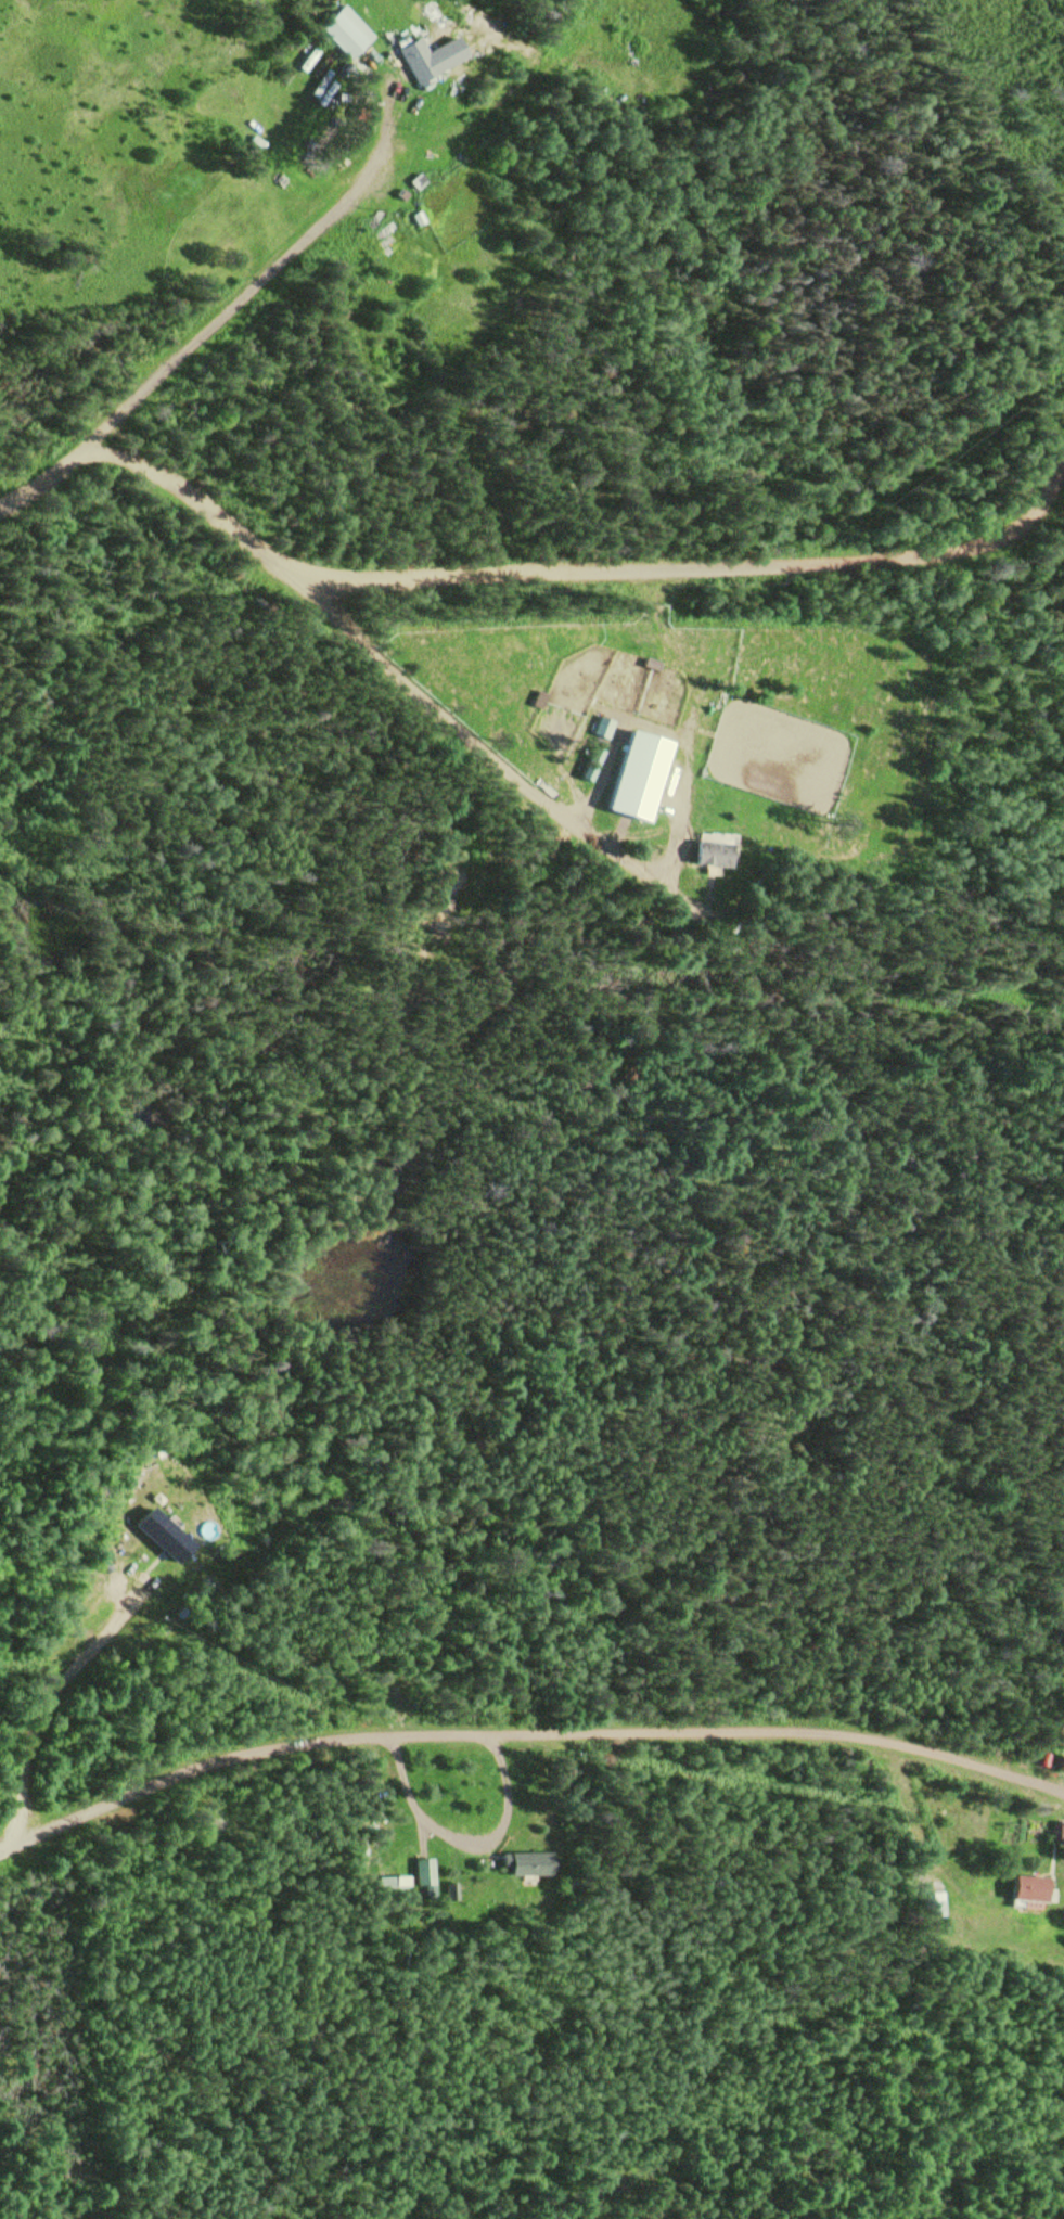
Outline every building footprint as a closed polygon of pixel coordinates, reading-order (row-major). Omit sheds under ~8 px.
[(343,60),(369,35),(337,3),(311,29),(343,60)] [(432,72),(414,37),(391,50),(409,84),(432,72)] [(597,809),(641,821),(663,739),(620,727),(597,809)] [(689,839),(687,863),(724,865),(725,841),(689,839)] [(1051,1821),(1051,1844),(1063,1844),(1063,1821),(1051,1821)] [(503,1875),(546,1875),(546,1852),(503,1852),(503,1875)] [(430,1895),(430,1858),(413,1858),(413,1895),(430,1895)] [(1039,1902),(1041,1877),(1006,1875),(1004,1900),(1039,1902)]
